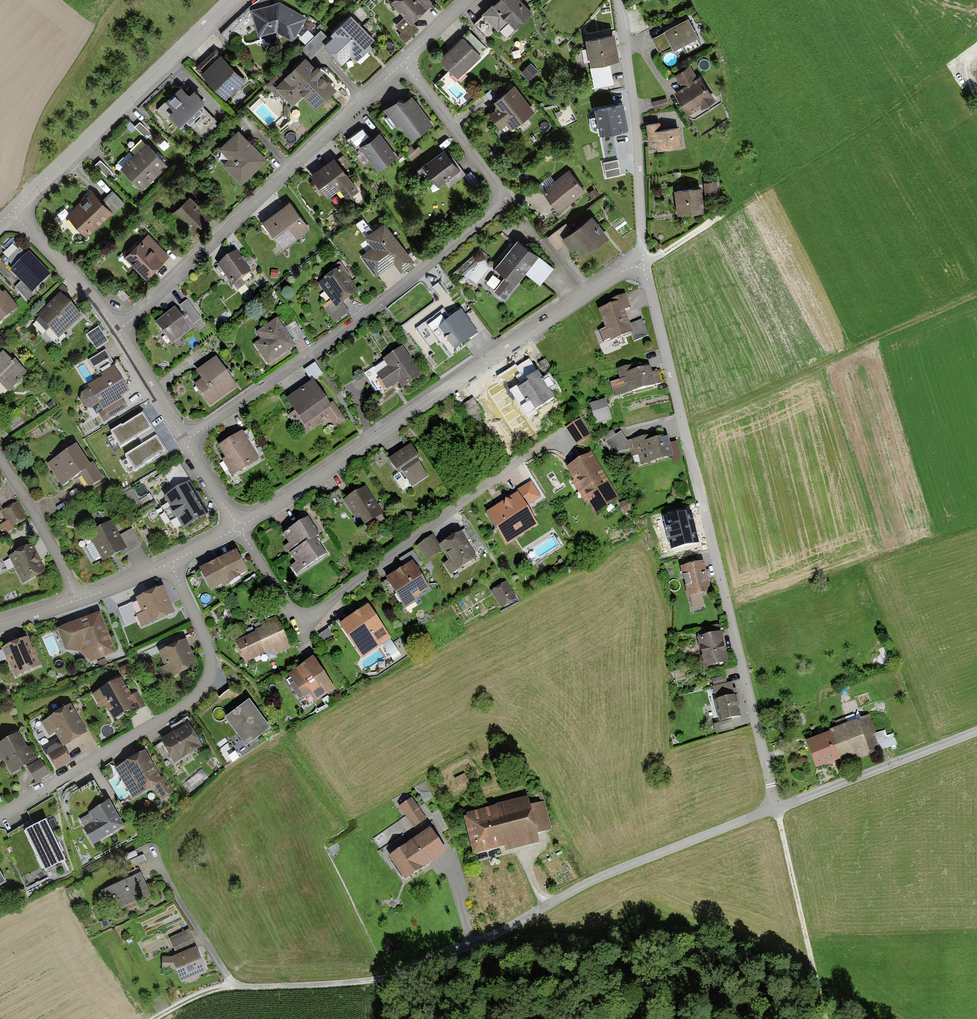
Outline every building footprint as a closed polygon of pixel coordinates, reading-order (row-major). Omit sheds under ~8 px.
[(428,0),(396,0),(392,4),(405,17),(411,24),(413,23),(432,4),(428,0)] [(523,0),(494,0),(481,13),(498,30),(509,20),(516,27),(533,10),(523,0)] [(279,2),(251,12),(259,38),(275,34),(292,43),(307,19),(279,2)] [(377,43),(351,17),(331,36),(333,39),(331,41),(325,47),(342,65),(352,57),(357,62),(377,43)] [(419,30),(413,23),(411,24),(405,17),(395,27),(401,33),(398,36),(405,43),(419,30)] [(700,38),(689,20),(652,40),(659,53),(670,47),(673,53),(700,38)] [(306,58),(309,62),(331,41),(321,31),(300,52),(306,58)] [(613,36),(586,42),(591,68),(619,62),(613,36)] [(480,55),(463,37),(440,58),(457,77),(480,55)] [(215,50),(197,68),(225,97),(244,79),(215,50)] [(306,58),(274,88),(292,107),(303,97),(315,110),(336,91),(323,77),(325,75),(318,67),(316,69),(309,62),(306,58)] [(610,66),(590,70),(594,89),(614,85),(610,66)] [(696,79),(688,66),(675,74),(683,88),(675,93),(688,115),(716,97),(702,75),(696,79)] [(514,84),(494,99),(499,106),(491,112),(500,125),(509,119),(513,124),(533,110),(514,84)] [(188,94),(180,85),(168,97),(175,104),(168,112),(180,123),(185,118),(200,133),(212,120),(197,105),(203,98),(193,89),(188,94)] [(398,102),(384,111),(396,128),(400,125),(411,142),(433,126),(413,98),(405,104),(398,102)] [(667,99),(652,103),(654,111),(669,107),(667,99)] [(623,105),(595,110),(600,135),(627,130),(623,105)] [(151,134),(140,122),(135,127),(146,139),(151,134)] [(663,123),(646,125),(648,145),(660,144),(661,150),(683,147),(681,128),(664,130),(663,123)] [(371,141),(361,130),(348,140),(359,153),(362,151),(379,172),(398,157),(380,134),(371,141)] [(266,163),(239,133),(220,150),(228,160),(222,165),(241,185),(266,163)] [(168,168),(147,146),(122,170),(132,180),(143,192),(168,168)] [(451,159),(446,152),(424,169),(439,188),(446,183),(449,187),(465,175),(452,158),(451,159)] [(335,158),(311,177),(329,199),(340,190),(347,200),(358,191),(343,172),(351,166),(343,156),(336,161),(335,158)] [(618,160),(602,163),(604,178),(621,175),(618,160)] [(99,161),(94,165),(105,177),(110,173),(99,161)] [(583,190),(568,170),(542,190),(557,210),(583,190)] [(716,180),(704,182),(705,196),(718,195),(716,180)] [(700,187),(675,190),(677,213),(703,210),(700,187)] [(101,200),(92,190),(66,215),(86,236),(122,203),(111,191),(101,200)] [(191,198),(172,215),(192,237),(211,219),(191,198)] [(289,203),(262,223),(283,250),(309,229),(289,203)] [(570,230),(565,224),(548,238),(556,249),(565,242),(572,251),(578,247),(584,254),(608,235),(591,214),(570,230)] [(412,262),(383,220),(362,235),(370,246),(361,253),(375,273),(392,261),(399,271),(412,262)] [(168,254),(147,233),(124,256),(144,277),(168,254)] [(550,266),(518,241),(495,269),(504,276),(492,290),(503,299),(527,270),(539,280),(550,266)] [(17,251),(5,262),(12,269),(10,271),(30,292),(48,274),(27,254),(24,258),(17,251)] [(239,251),(218,265),(235,291),(244,285),(239,278),(251,270),(239,251)] [(354,290),(338,268),(317,284),(331,302),(321,309),(331,323),(346,312),(338,302),(354,290)] [(16,307),(0,288),(0,320),(16,307)] [(629,308),(624,296),(612,301),(613,305),(599,310),(606,330),(600,333),(604,343),(629,334),(632,342),(647,336),(641,320),(629,325),(623,310),(629,308)] [(60,297),(38,317),(57,338),(80,318),(60,297)] [(175,309),(155,324),(169,343),(189,329),(175,309)] [(476,334),(459,312),(437,328),(453,351),(476,334)] [(282,331),(275,321),(259,332),(264,339),(253,346),(266,366),(295,347),(292,342),(301,336),(294,324),(282,331)] [(105,341),(97,328),(85,335),(93,348),(105,341)] [(402,348),(382,362),(386,368),(376,374),(386,390),(397,383),(401,389),(420,376),(402,348)] [(3,353),(0,356),(0,386),(7,394),(28,374),(16,361),(13,364),(3,353)] [(128,389),(103,353),(90,362),(99,376),(84,386),(86,389),(80,393),(78,400),(82,407),(90,409),(96,404),(106,419),(124,407),(117,397),(128,389)] [(235,387),(215,358),(196,371),(201,379),(194,384),(209,405),(235,387)] [(545,359),(537,364),(543,375),(551,370),(545,359)] [(314,364),(304,371),(310,381),(320,374),(314,364)] [(631,366),(618,370),(621,379),(608,383),(613,398),(656,384),(651,366),(633,371),(631,366)] [(555,398),(539,372),(527,380),(529,383),(518,390),(526,401),(530,398),(538,409),(555,398)] [(313,385),(287,401),(303,425),(323,413),(333,428),(343,421),(333,405),(328,408),(313,385)] [(605,400),(589,405),(595,424),(611,419),(605,400)] [(578,421),(565,430),(576,446),(589,437),(578,421)] [(668,432),(626,442),(618,432),(605,442),(614,454),(628,450),(631,465),(674,455),(668,432)] [(242,433),(219,447),(226,458),(221,461),(231,475),(258,458),(242,433)] [(75,446),(45,465),(59,487),(78,475),(86,488),(101,479),(93,464),(88,467),(75,446)] [(411,446),(390,460),(399,473),(403,471),(413,485),(427,476),(417,461),(420,459),(411,446)] [(590,454),(565,470),(594,514),(619,498),(590,454)] [(178,466),(162,475),(172,492),(163,497),(181,529),(207,514),(178,466)] [(529,485),(483,515),(503,544),(535,523),(524,506),(537,497),(529,485)] [(380,515),(364,488),(343,500),(359,527),(380,515)] [(23,520),(14,505),(1,512),(10,527),(23,520)] [(319,535),(307,518),(282,535),(289,545),(284,549),(295,565),(290,569),(295,577),(327,555),(316,538),(319,535)] [(110,522),(87,534),(101,560),(120,549),(123,554),(138,546),(130,531),(119,537),(110,522)] [(431,535),(415,547),(425,562),(441,550),(455,570),(473,557),(457,535),(440,548),(431,535)] [(31,545),(8,555),(19,582),(43,572),(31,545)] [(235,552),(199,569),(207,588),(244,571),(235,552)] [(429,589),(411,562),(386,578),(403,605),(429,589)] [(703,563),(680,569),(688,599),(711,592),(703,563)] [(505,581),(489,590),(499,606),(514,597),(505,581)] [(161,588),(136,599),(141,612),(136,614),(140,624),(171,611),(161,588)] [(369,605),(339,625),(361,659),(391,639),(369,605)] [(98,614),(55,629),(63,650),(80,652),(89,660),(112,653),(98,614)] [(278,621),(236,641),(245,661),(288,642),(278,621)] [(722,633),(699,637),(705,667),(728,662),(722,633)] [(0,648),(0,651),(12,677),(39,665),(25,636),(0,648)] [(193,666),(183,640),(158,650),(164,666),(160,667),(164,677),(193,666)] [(314,659),(288,676),(308,705),(333,688),(314,659)] [(118,679),(90,695),(98,707),(105,703),(114,719),(140,703),(133,693),(128,696),(118,679)] [(730,683),(712,686),(719,721),(741,716),(736,694),(732,695),(730,683)] [(249,700),(224,719),(245,746),(270,727),(249,700)] [(70,707),(42,723),(49,735),(54,732),(62,745),(85,732),(70,707)] [(175,730),(161,739),(173,760),(200,744),(186,718),(173,726),(175,730)] [(859,722),(806,743),(816,767),(868,746),(859,722)] [(17,734),(0,743),(0,760),(4,758),(12,772),(31,762),(17,734)] [(61,748),(48,755),(55,767),(68,760),(61,748)] [(146,749),(113,768),(132,799),(153,787),(161,800),(171,794),(146,749)] [(47,774),(40,761),(28,768),(35,781),(47,774)] [(530,799),(463,815),(473,855),(538,840),(536,832),(549,829),(543,805),(532,808),(530,799)] [(93,822),(81,830),(92,846),(124,827),(108,801),(88,814),(93,822)] [(416,809),(404,816),(411,826),(423,818),(416,809)] [(43,823),(22,833),(41,872),(62,862),(43,823)] [(445,850),(429,827),(389,855),(405,878),(445,850)] [(138,873),(98,891),(107,909),(146,891),(138,873)] [(186,932),(168,940),(175,956),(171,958),(162,957),(162,968),(175,969),(181,981),(204,971),(186,932)]
